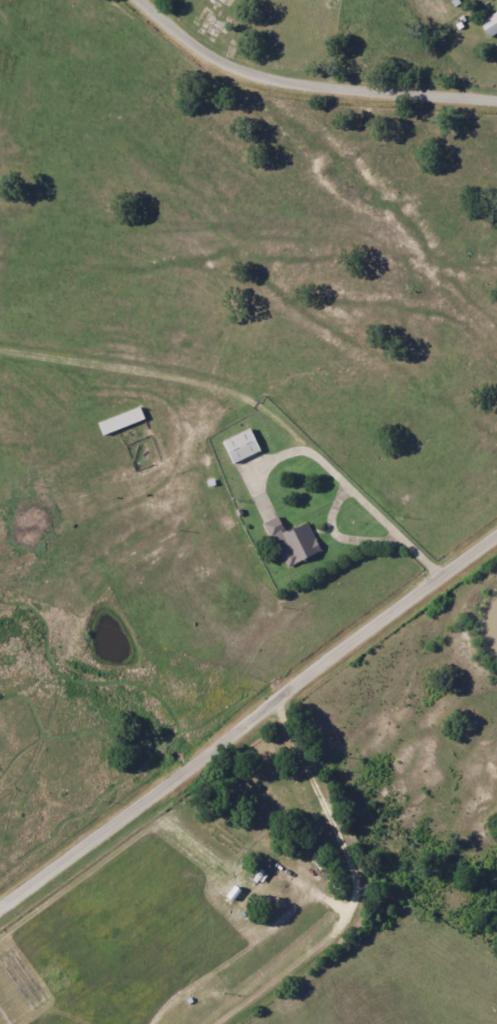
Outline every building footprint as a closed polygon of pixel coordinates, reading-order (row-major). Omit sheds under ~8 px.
[(480,23),(490,39),(496,35),(496,13),(480,23)] [(223,442),(233,464),(261,451),(250,429),(223,442)] [(309,523),(286,533),(279,517),(266,523),(286,568),(322,552),(309,523)]
